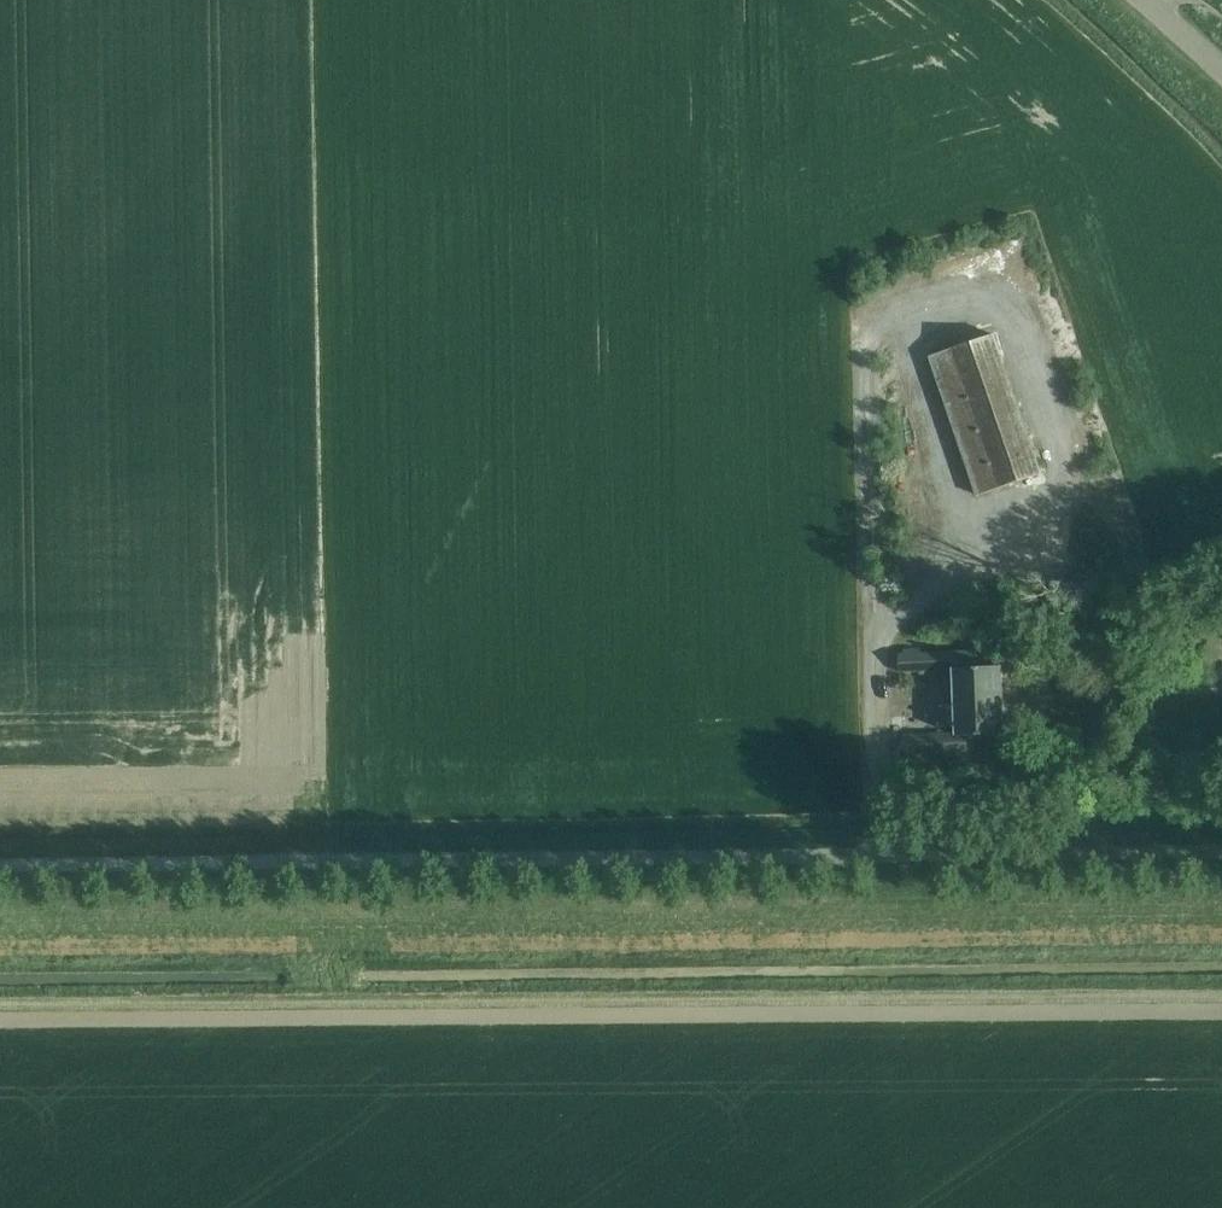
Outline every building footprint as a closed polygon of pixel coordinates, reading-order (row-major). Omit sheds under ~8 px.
[(929,356),(977,496),(1042,474),(994,334),(929,356)] [(1001,650),(977,650),(900,653),(900,671),(954,670),(956,736),(1004,734),(1001,650)]
